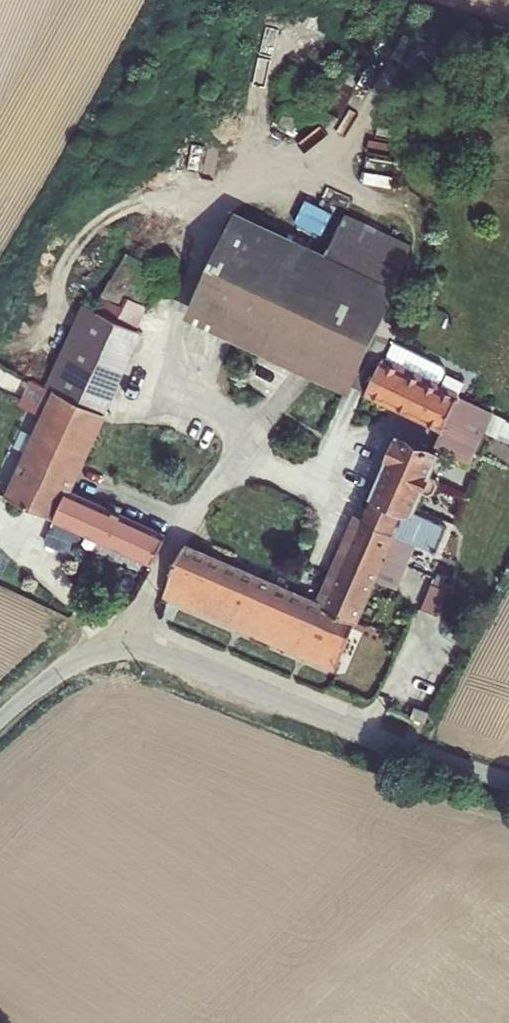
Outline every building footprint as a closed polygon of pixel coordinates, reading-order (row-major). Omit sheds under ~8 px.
[(244,221),(203,312),(361,389),(401,299),(244,221)] [(139,328),(157,289),(123,273),(104,312),(139,328)] [(61,388),(108,410),(145,330),(139,328),(104,312),(98,309),(61,388)] [(403,337),(401,343),(420,352),(414,369),(448,386),(457,366),(403,337)] [(379,395),(452,432),(469,397),(448,386),(414,369),(420,352),(401,343),(379,395)] [(61,388),(11,496),(159,562),(171,533),(72,488),(108,410),(61,388)] [(396,561),(407,537),(427,547),(446,557),(456,537),(457,535),(457,532),(456,529),(455,527),(428,513),(435,498),(440,499),(444,498),(448,496),(451,492),(453,487),(452,482),(449,478),(446,476),(454,458),(442,453),(408,436),(356,547),(394,564),(396,561)] [(415,570),(427,547),(407,537),(396,561),(415,570)] [(173,595),(342,673),(356,644),(367,622),(330,605),(329,606),(192,544),(179,571),(173,595)] [(367,622),(385,583),(394,564),(356,547),(330,605),(367,622)] [(385,583),(404,592),(415,570),(396,561),(394,564),(385,583)] [(430,714),(416,708),(409,719),(423,726),(430,714)]
